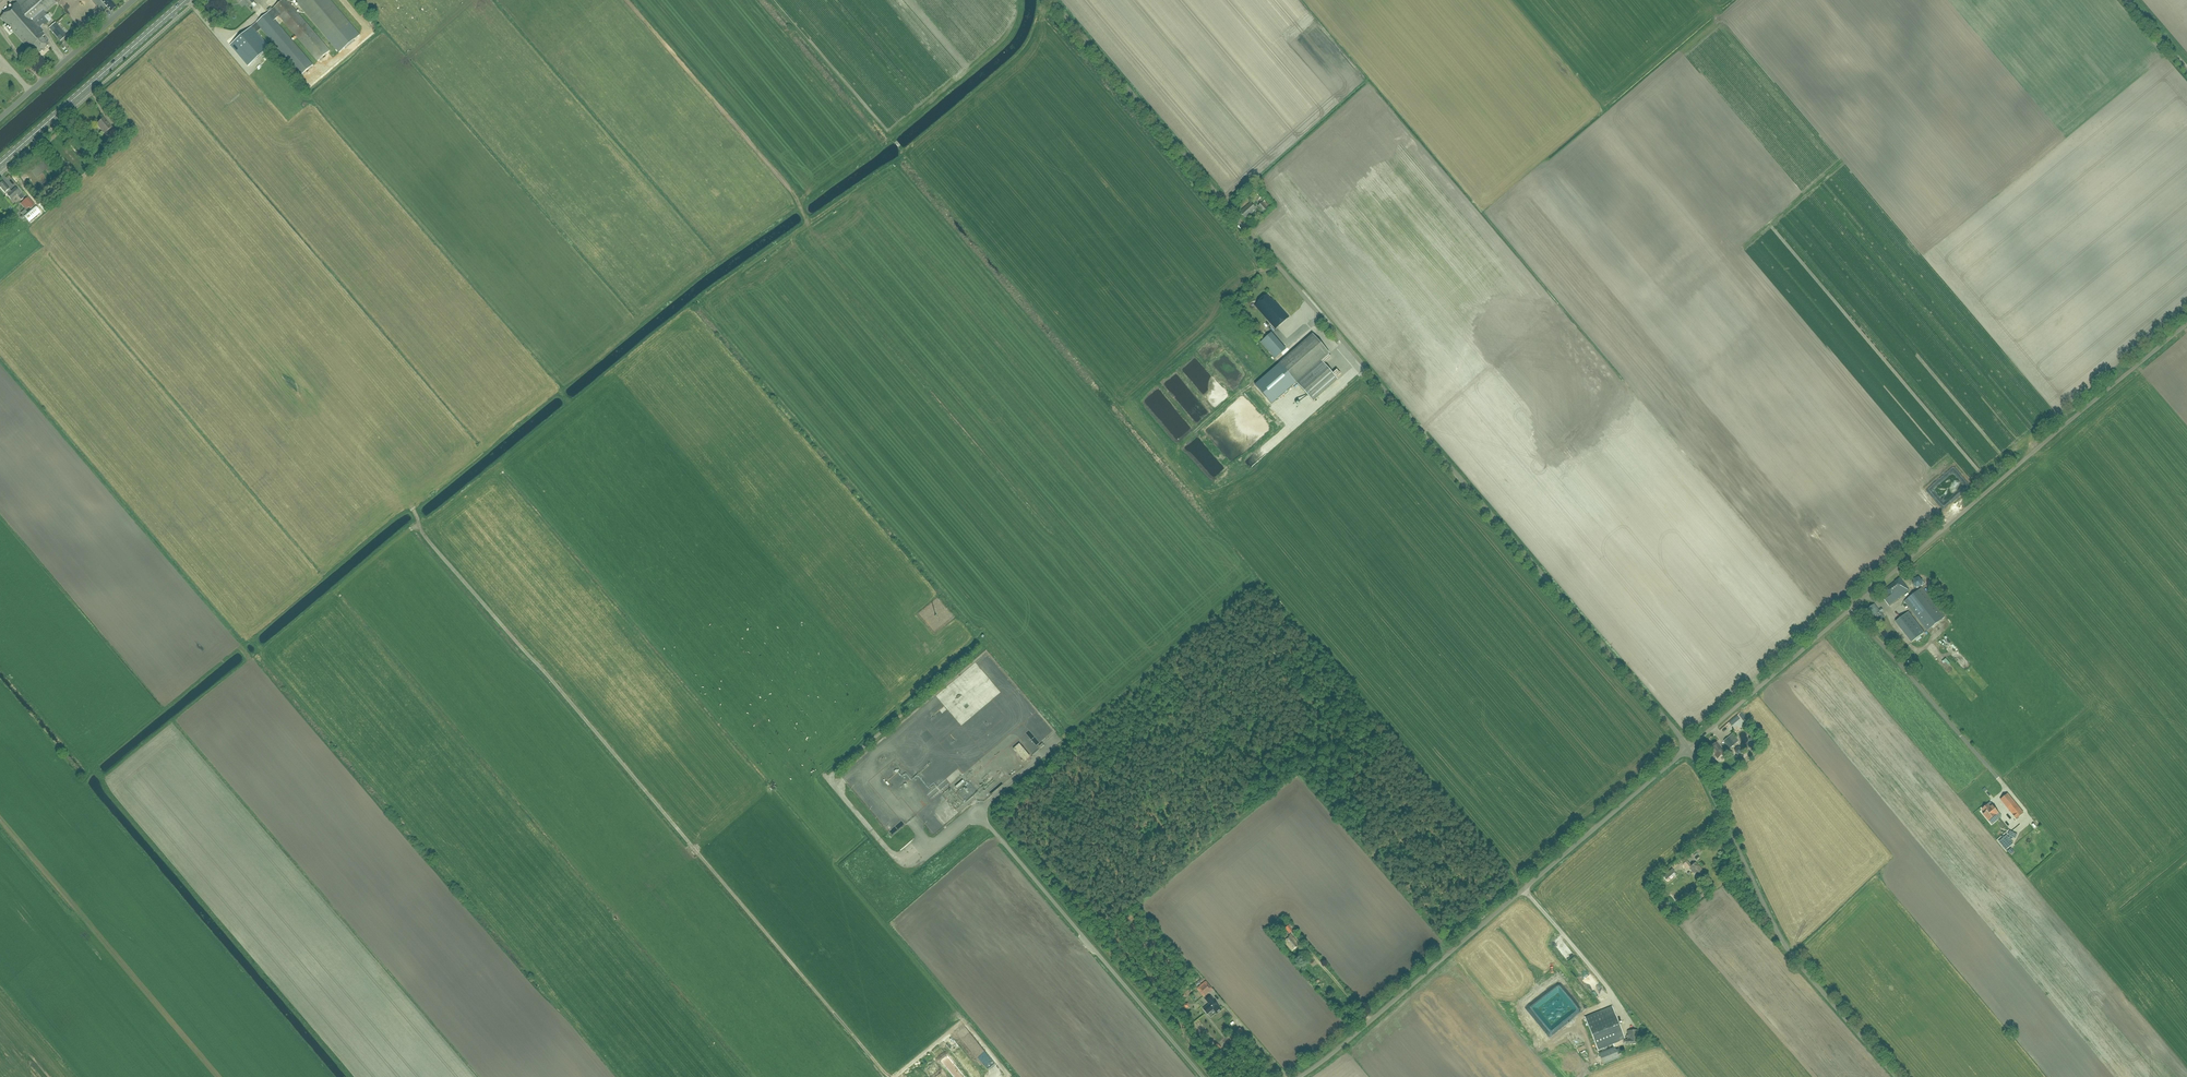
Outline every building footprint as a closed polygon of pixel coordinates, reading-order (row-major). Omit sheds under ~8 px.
[(54,0),(17,0),(15,1),(17,3),(0,17),(0,18),(28,50),(32,46),(39,54),(48,46),(41,38),(44,35),(42,33),(43,32),(39,27),(42,24),(43,25),(47,22),(43,17),(46,15),(44,13),(56,2),(54,0)] [(110,11),(113,9),(113,10),(115,8),(116,7),(111,1),(112,0),(100,0),(110,11)] [(272,9),(270,8),(267,10),(269,12),(268,13),(256,23),(261,29),(301,76),(313,65),(277,23),(282,19),(318,61),(330,51),(288,3),(292,0),(283,0),(272,9)] [(339,53),(360,35),(330,0),(293,0),(339,53)] [(256,23),(230,45),(248,66),(269,48),(256,33),(261,29),(256,23)] [(63,33),(58,27),(52,32),(57,38),(63,33)] [(104,134),(111,128),(103,119),(96,124),(104,134)] [(39,179),(38,176),(40,175),(37,171),(26,180),(31,186),(39,179)] [(15,189),(11,192),(2,182),(0,184),(0,188),(4,193),(5,193),(10,199),(16,194),(18,197),(20,195),(15,189)] [(23,202),(30,210),(34,205),(28,198),(23,202)] [(1246,218),(1256,209),(1250,202),(1239,212),(1243,218),(1245,216),(1246,218)] [(1262,202),(1258,206),(1263,212),(1267,208),(1262,202)] [(35,206),(23,215),(29,222),(41,212),(35,206)] [(1275,329),(1289,318),(1275,302),(1274,303),(1271,299),(1271,300),(1267,295),(1255,305),(1275,329)] [(1244,327),(1238,329),(1241,336),(1246,334),(1244,327)] [(1285,349),(1271,333),(1261,342),(1275,358),(1285,349)] [(1329,353),(1312,334),(1279,363),(1254,385),(1271,404),(1296,382),(1312,401),(1337,379),(1321,360),(1329,353)] [(1338,350),(1327,361),(1331,364),(1342,353),(1338,350)] [(1921,586),(1923,580),(1918,577),(1913,579),(1913,584),(1917,587),(1921,586)] [(1889,606),(1909,590),(1900,578),(1883,590),(1887,595),(1883,598),(1889,606)] [(1927,631),(1945,617),(1922,588),(1904,601),(1927,631)] [(1881,612),(1883,610),(1881,608),(1879,610),(1874,604),(1867,610),(1875,620),(1877,619),(1878,621),(1884,617),(1881,612)] [(1911,643),(1925,633),(1908,612),(1895,622),(1911,643)] [(969,716),(974,713),(971,708),(957,718),(955,716),(962,725),(967,721),(966,720),(970,717),(969,716)] [(1728,737),(1724,741),(1730,749),(1737,743),(1735,741),(1733,742),(1728,737)] [(1725,752),(1716,742),(1709,749),(1717,759),(1725,752)] [(1024,761),(1030,756),(1019,744),(1014,749),(1024,761)] [(948,779),(951,784),(959,778),(955,774),(948,779)] [(2001,799),(2007,807),(2016,818),(2023,812),(2007,794),(2001,799)] [(1998,812),(1990,802),(1982,809),(1985,812),(1983,814),(1989,820),(1998,812)] [(2004,848),(2012,841),(2007,835),(1999,842),(2004,848)] [(1703,872),(1704,871),(1695,862),(1692,866),(1687,861),(1683,865),(1687,869),(1689,868),(1697,877),(1698,876),(1699,877),(1703,873),(1703,872)] [(1662,886),(1658,890),(1663,896),(1667,892),(1662,886)] [(1289,934),(1295,929),(1291,924),(1285,929),(1289,934)] [(1292,951),(1299,945),(1290,934),(1283,940),(1292,951)] [(1553,942),(1560,951),(1567,946),(1560,937),(1553,942)] [(1197,988),(1204,997),(1213,990),(1207,982),(1202,986),(1201,985),(1197,988)] [(1203,1009),(1207,1014),(1213,1009),(1217,1014),(1221,1010),(1218,1006),(1214,1001),(1210,997),(1206,1000),(1209,1005),(1203,1009)] [(1619,1040),(1624,1038),(1612,1006),(1585,1017),(1598,1050),(1619,1041),(1619,1040)] [(1627,1031),(1628,1036),(1627,1036),(1627,1040),(1638,1039),(1638,1030),(1627,1031)] [(980,1049),(977,1045),(979,1043),(974,1036),(967,1042),(975,1052),(980,1049)] [(1603,1064),(1619,1058),(1615,1047),(1599,1053),(1603,1064)]
